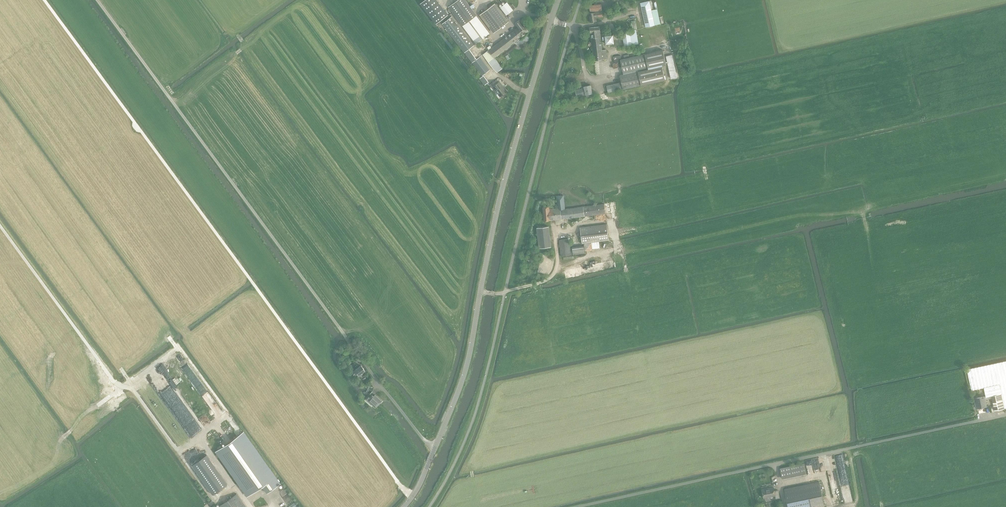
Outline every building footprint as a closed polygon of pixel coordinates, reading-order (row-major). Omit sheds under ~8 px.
[(436,23),(449,14),(438,0),(424,0),(421,2),(436,23)] [(449,7),(463,25),(476,43),(489,34),(476,16),(477,15),(465,0),(458,0),(449,7)] [(655,25),(652,10),(649,0),(640,2),(646,27),(655,25)] [(507,15),(513,10),(516,8),(512,4),(510,6),(507,2),(500,7),(507,15)] [(480,15),(493,33),(509,21),(495,3),(480,15)] [(652,10),(655,25),(660,23),(657,9),(652,10)] [(596,18),(603,17),(602,11),(595,12),(588,13),(590,22),(596,21),(596,18)] [(443,23),(465,52),(472,62),(482,75),(490,70),(480,57),(477,59),(469,49),(473,45),(452,17),(443,23)] [(515,30),(489,50),(494,57),(528,31),(519,20),(515,23),(518,27),(515,29),(515,30)] [(594,60),(607,58),(606,49),(602,49),(600,26),(590,27),(591,32),(592,37),(591,38),(594,60)] [(638,43),(636,29),(622,32),(624,45),(638,43)] [(614,43),(613,34),(605,35),(606,44),(614,43)] [(663,44),(666,56),(671,78),(677,77),(669,42),(663,44)] [(489,50),(483,54),(493,69),(497,72),(502,68),(489,50)] [(620,59),(623,72),(623,74),(620,75),(621,82),(607,85),(608,92),(665,79),(662,66),(666,65),(663,50),(620,59)] [(621,67),(620,58),(621,58),(621,55),(613,57),(614,63),(613,63),(614,68),(621,67)] [(480,78),(485,85),(489,82),(484,75),(480,78)] [(507,91),(503,85),(500,81),(493,86),(500,96),(507,91)] [(587,97),(593,96),(591,85),(585,86),(585,88),(576,90),(577,96),(586,94),(587,97)] [(545,221),(605,213),(604,204),(565,209),(563,195),(557,196),(558,208),(550,209),(549,206),(543,207),(545,221)] [(609,240),(607,224),(580,227),(582,243),(609,240)] [(539,247),(552,246),(550,226),(537,227),(539,247)] [(562,256),(572,255),(570,239),(560,240),(562,256)] [(994,405),(995,410),(1005,408),(1005,407),(1005,360),(967,369),(971,390),(984,387),(986,396),(985,396),(975,398),(977,408),(987,405),(985,399),(992,398),(994,405)] [(358,376),(365,371),(361,365),(354,370),(354,369),(351,372),(353,375),(356,373),(358,376)] [(380,402),(381,400),(375,394),(373,396),(372,395),(370,398),(369,397),(366,399),(375,408),(380,402)] [(243,432),(216,451),(247,495),(261,486),(266,493),(280,483),(269,468),(269,469),(243,432)] [(192,464),(213,494),(227,484),(207,454),(192,464)] [(807,473),(804,463),(780,468),(782,478),(807,473)] [(825,506),(819,481),(784,489),(788,506),(822,506),(825,506)] [(838,485),(831,487),(833,494),(840,492),(838,485)] [(774,487),(762,490),(764,498),(775,495),(776,499),(780,498),(778,490),(774,491),(774,487)] [(236,493),(218,506),(246,506),(236,493)]
